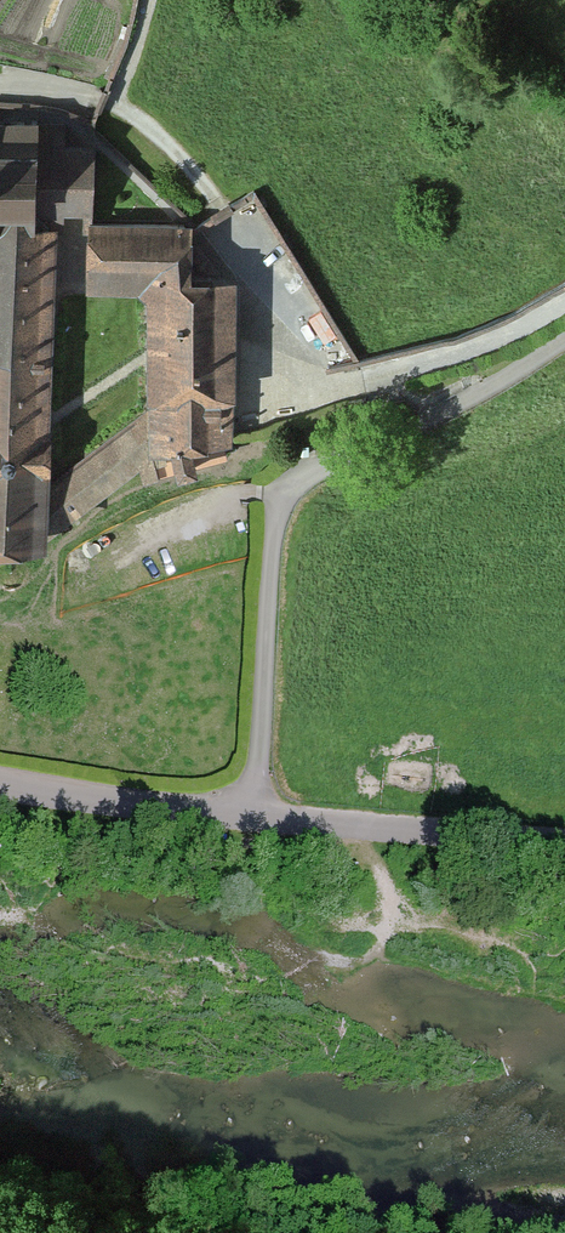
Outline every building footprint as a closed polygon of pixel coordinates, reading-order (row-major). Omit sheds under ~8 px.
[(94,225),(96,153),(53,152),(54,121),(0,119),(0,222),(51,223),(94,225)] [(44,556),(44,534),(45,489),(48,294),(51,223),(0,222),(0,556),(44,556)] [(147,274),(193,275),(193,228),(94,225),(51,223),(48,294),(146,297),(147,274)] [(147,274),(146,297),(143,413),(142,451),(142,456),(232,458),(233,433),(237,277),(193,275),(147,274)] [(45,489),(44,534),(142,451),(143,413),(45,489)]
